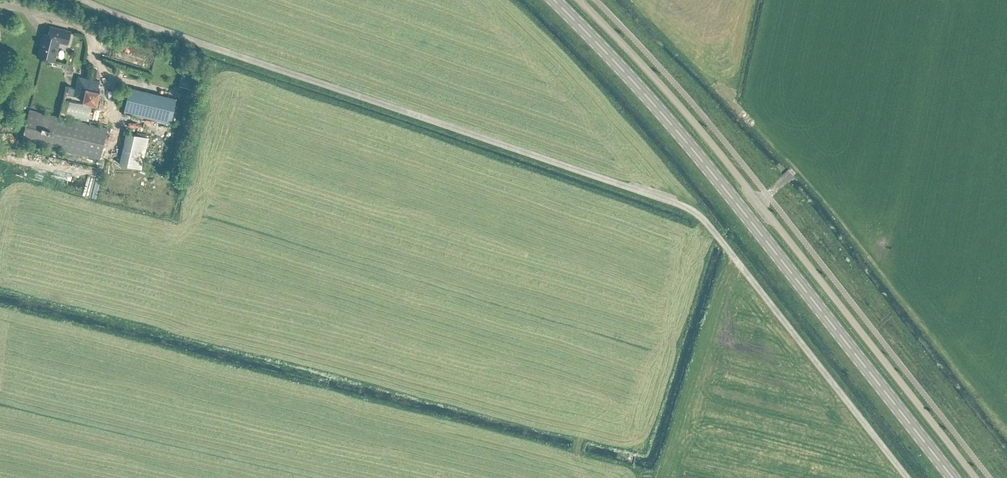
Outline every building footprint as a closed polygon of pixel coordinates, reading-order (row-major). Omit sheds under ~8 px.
[(67,43),(70,30),(50,25),(48,33),(43,32),(37,56),(54,60),(58,41),(67,43)] [(198,63),(191,62),(190,70),(196,71),(198,63)] [(186,84),(195,87),(198,76),(189,74),(186,84)] [(97,104),(100,90),(97,89),(99,80),(78,75),(73,95),(83,97),(82,101),(97,104)] [(170,122),(176,98),(129,86),(123,110),(170,122)] [(100,158),(107,127),(29,108),(22,139),(100,158)] [(141,167),(148,137),(126,131),(119,162),(141,167)] [(49,171),(68,175),(70,167),(51,163),(49,171)] [(788,169),(783,173),(789,180),(794,175),(788,169)]
